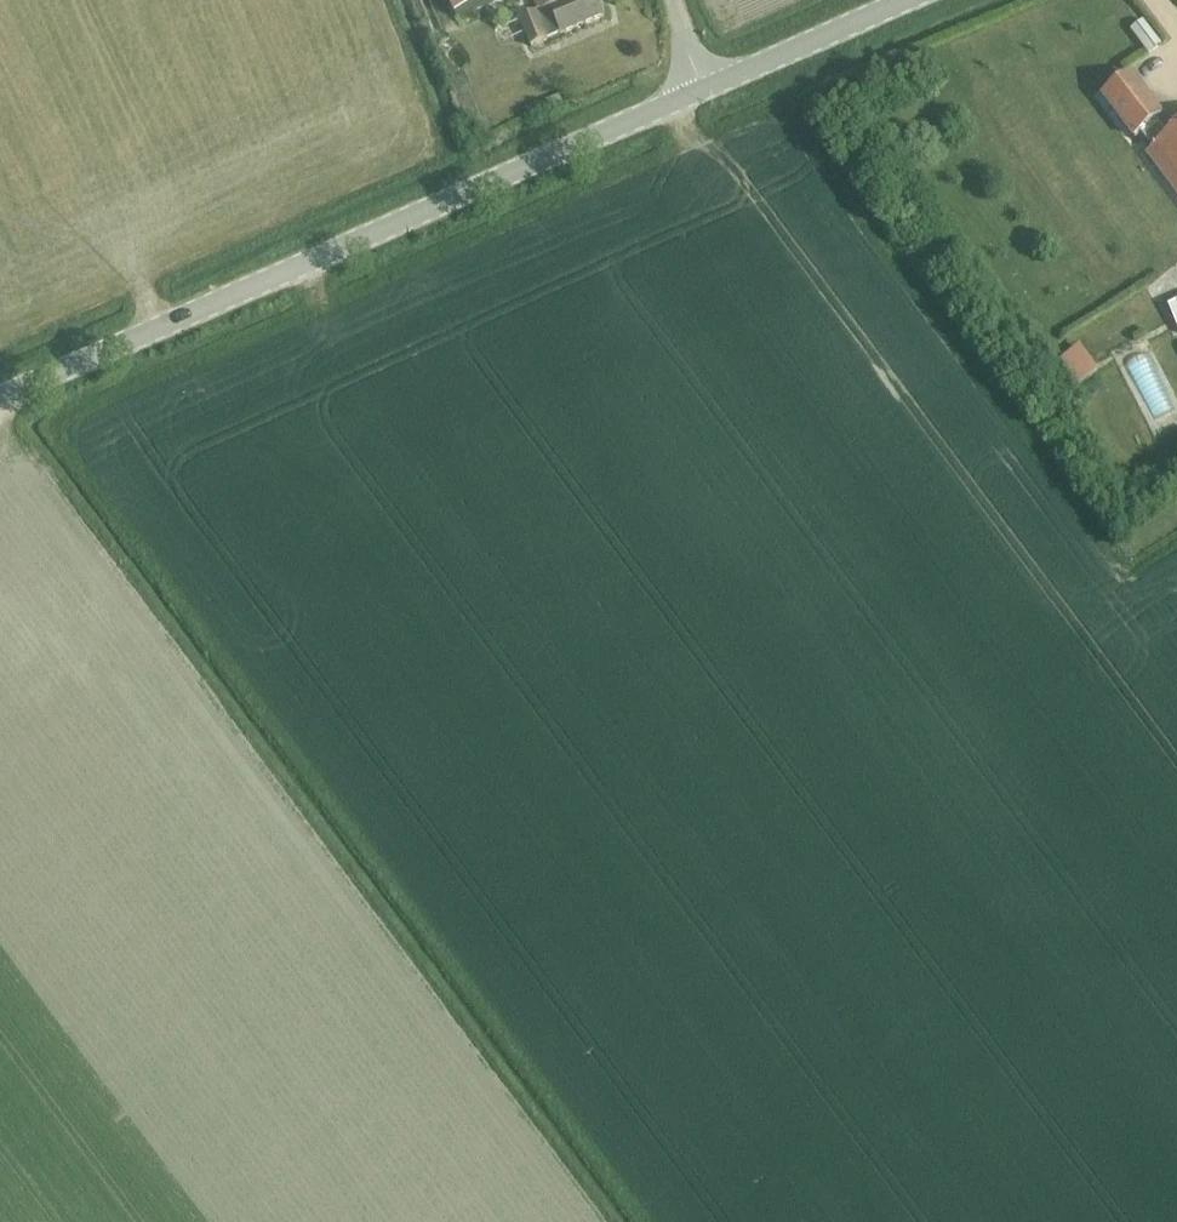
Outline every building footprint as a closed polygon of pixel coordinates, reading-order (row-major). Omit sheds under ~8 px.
[(456,19),(499,0),(448,0),(456,19)] [(519,22),(530,48),(543,43),(605,17),(598,0),(568,0),(555,5),(554,4),(553,4),(551,0),(533,0),(539,14),(519,22)] [(1167,139),(1155,124),(1161,119),(1129,77),(1100,99),(1132,140),(1140,135),(1152,151),(1145,156),(1176,199),(1176,131),(1167,139)] [(1176,330),(1176,303),(1167,307),(1176,330)]
